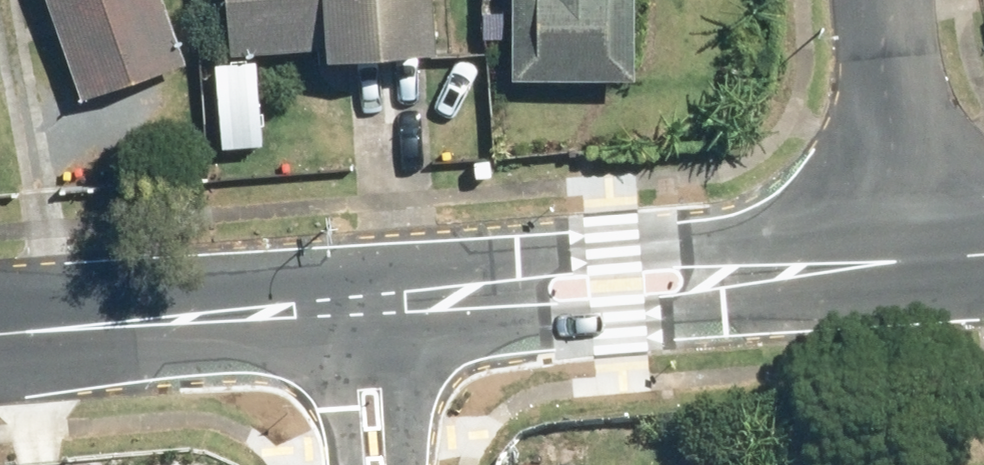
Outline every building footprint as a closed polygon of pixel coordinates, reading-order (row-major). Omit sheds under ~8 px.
[(190,58),(171,0),(64,0),(93,89),(190,58)] [(245,55),(438,46),(436,0),(243,0),(245,55)] [(529,76),(649,69),(645,0),(525,0),(529,76)]
